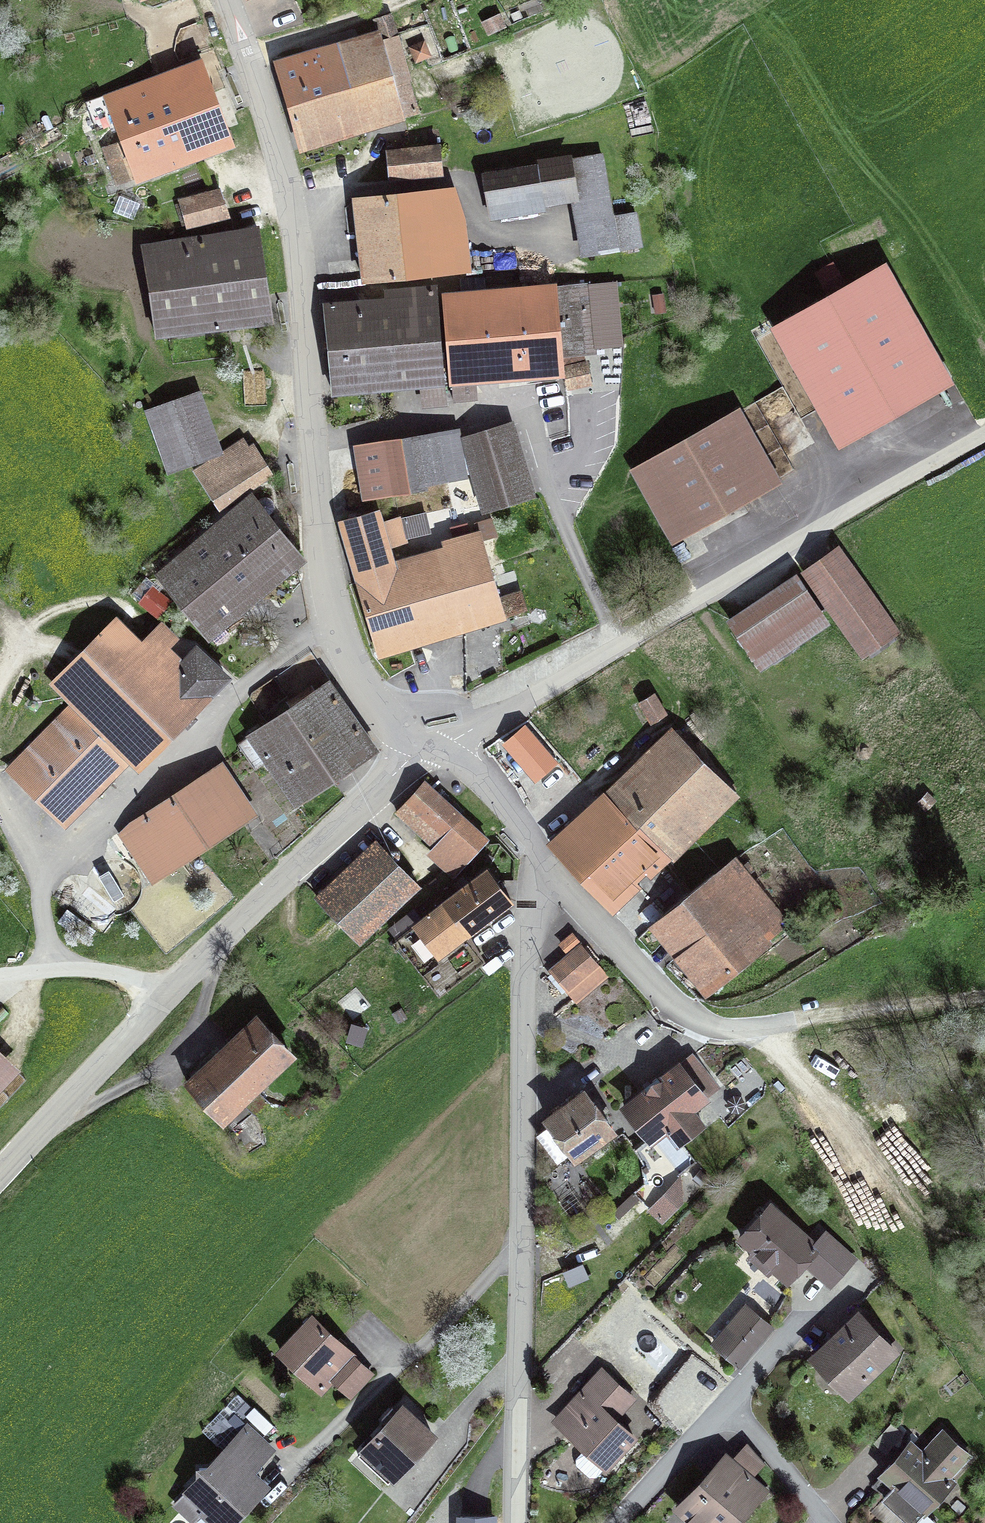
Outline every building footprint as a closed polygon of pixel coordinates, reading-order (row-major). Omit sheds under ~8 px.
[(419,112),(410,82),(395,86),(379,34),(276,64),(300,148),(419,112)] [(232,143),(203,65),(90,107),(97,129),(116,122),(123,142),(104,149),(117,184),(136,176),(137,178),(232,143)] [(390,179),(442,174),(439,147),(387,152),(390,179)] [(535,162),(537,167),(544,211),(571,207),(581,261),(643,250),(636,213),(614,217),(602,155),(572,160),(572,157),(535,162)] [(544,214),(544,211),(537,167),(483,175),(489,224),(544,214)] [(456,189),(357,200),(363,288),(471,276),(464,222),(456,189)] [(220,191),(181,203),(188,225),(228,215),(220,191)] [(156,335),(272,320),(259,230),(143,247),(156,335)] [(944,385),(879,269),(774,329),(839,444),(944,385)] [(563,369),(585,364),(584,357),(595,356),(596,350),(623,349),(617,283),(591,286),(590,284),(442,296),(449,391),(452,390),(454,404),(477,402),(476,387),(566,381),(563,369)] [(420,393),(422,411),(448,407),(438,287),(384,291),(385,301),(325,306),(333,399),(420,393)] [(588,364),(585,364),(563,369),(566,381),(568,392),(593,388),(588,364)] [(150,412),(171,469),(218,452),(197,395),(150,412)] [(776,479),(738,411),(642,465),(681,533),(776,479)] [(357,449),(365,499),(424,488),(424,484),(462,478),(454,433),(437,436),(437,433),(386,441),(387,444),(357,449)] [(532,496),(513,433),(466,447),(484,509),(532,496)] [(272,474),(255,449),(203,484),(220,509),(272,474)] [(473,501),(467,481),(449,486),(454,506),(473,501)] [(253,496),(157,575),(208,637),(299,563),(265,522),(271,517),(253,496)] [(379,653),(504,617),(480,535),(448,543),(450,548),(393,565),(387,546),(405,541),(398,518),(397,519),(394,512),(379,516),(377,511),(341,521),(379,653)] [(805,574),(864,657),(897,633),(839,550),(805,574)] [(794,578),(731,620),(761,665),(824,623),(794,578)] [(139,601),(157,616),(169,602),(151,587),(139,601)] [(175,637),(159,626),(142,645),(117,619),(54,681),(74,701),(8,768),(65,825),(132,758),(140,766),(226,678),(195,649),(182,664),(173,655),(173,650),(170,646),(175,637)] [(375,752),(327,683),(237,744),(256,769),(268,761),(298,805),(301,804),(299,802),(372,752),(373,754),(375,752)] [(639,703),(649,720),(665,711),(655,694),(639,703)] [(605,794),(668,859),(737,792),(676,730),(605,794)] [(507,746),(536,779),(554,763),(525,731),(507,746)] [(175,794),(208,845),(253,815),(220,764),(175,794)] [(396,812),(434,847),(448,867),(454,873),(486,839),(424,782),(396,812)] [(175,794),(141,816),(121,832),(154,882),(208,845),(175,794)] [(550,843),(572,870),(576,866),(604,894),(601,897),(615,911),(668,859),(605,794),(550,843)] [(361,943),(419,888),(386,853),(328,908),(361,943)] [(653,924),(706,991),(768,941),(767,940),(788,925),(735,858),(714,874),(653,924)] [(467,933),(510,900),(488,870),(417,925),(409,915),(391,928),(440,992),(482,960),(467,933)] [(596,964),(582,947),(554,972),(568,989),(596,964)] [(257,1019),(188,1085),(221,1120),(241,1101),(253,1114),(267,1101),(255,1088),(290,1054),(257,1019)] [(691,1057),(627,1107),(652,1139),(667,1127),(678,1141),(699,1125),(688,1111),(715,1089),(691,1057)] [(541,1138),(561,1166),(542,1180),(566,1212),(599,1189),(575,1157),(612,1130),(584,1093),(548,1120),(554,1128),(541,1138)] [(788,1280),(806,1259),(816,1248),(770,1206),(741,1238),(788,1280)] [(816,1248),(806,1259),(830,1281),(850,1259),(826,1237),(816,1248)] [(746,1306),(715,1343),(741,1365),(772,1328),(746,1306)] [(859,1314),(816,1356),(851,1392),(894,1351),(859,1314)] [(350,1395),(371,1373),(312,1318),(280,1352),(322,1390),(332,1378),(350,1395)] [(576,1465),(589,1477),(596,1477),(633,1437),(613,1418),(632,1398),(602,1371),(580,1395),(595,1408),(571,1434),(586,1447),(576,1458),(576,1465)] [(432,1435),(402,1407),(397,1413),(392,1409),(382,1420),(387,1424),(358,1455),(388,1483),(432,1435)] [(215,1522),(231,1522),(264,1487),(249,1473),(270,1451),(246,1429),(208,1468),(199,1468),(199,1477),(187,1490),(206,1508),(202,1511),(215,1522)] [(909,1444),(871,1486),(911,1522),(914,1522),(952,1483),(947,1478),(968,1455),(943,1432),(928,1448),(934,1453),(927,1460),(909,1444)] [(696,1522),(734,1522),(763,1492),(729,1461),(711,1481),(708,1477),(680,1508),(696,1522)]
